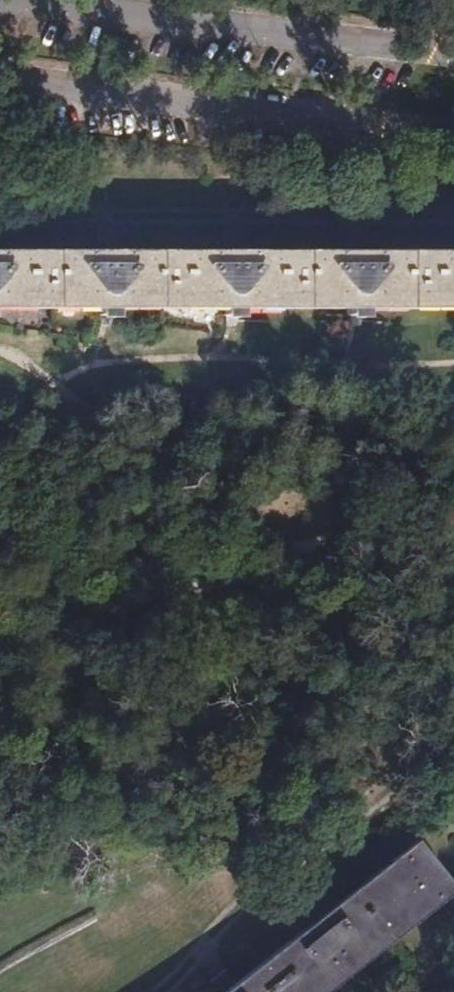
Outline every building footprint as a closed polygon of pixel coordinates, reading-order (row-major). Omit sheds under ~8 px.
[(91,304),(91,314),(107,314),(107,303),(216,304),(217,314),(234,314),(234,304),(342,305),(342,312),(360,314),(360,304),(453,305),(453,254),(418,254),(130,253),(0,253),(0,303),(91,304)] [(453,901),(453,893),(419,848),(232,991),(335,991),(453,901)]
